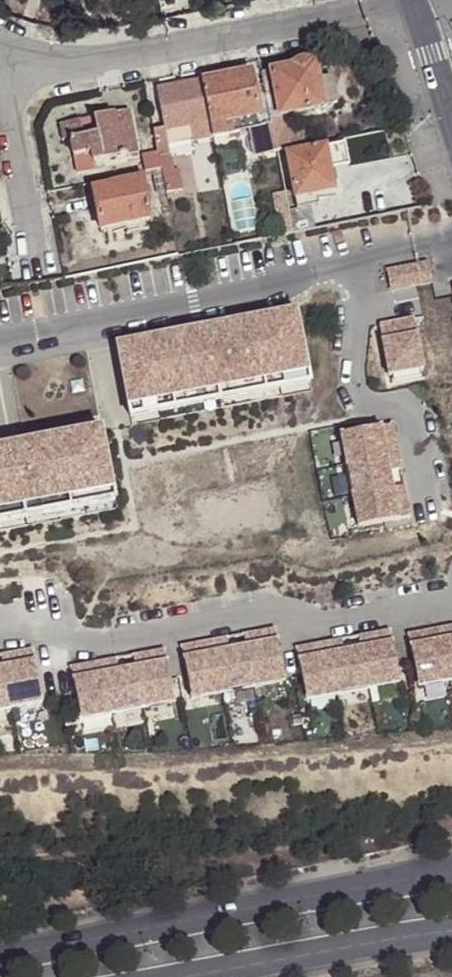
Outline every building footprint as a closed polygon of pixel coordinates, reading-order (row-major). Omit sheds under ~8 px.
[(279,107),(280,110),(324,101),(318,72),(315,61),(271,69),(279,107)] [(271,69),(263,71),(269,109),(279,107),(271,69)] [(318,72),(324,101),(337,99),(331,70),(318,72)] [(250,71),(204,80),(211,119),(233,115),(258,109),(256,92),(250,71)] [(211,119),(204,80),(157,89),(165,127),(168,128),(191,123),(193,136),(193,139),(214,135),(213,130),(211,119)] [(65,117),(68,137),(73,167),(91,163),(91,157),(135,147),(127,105),(65,117)] [(269,109),(272,119),(275,139),(276,146),(312,139),(310,124),(290,127),(288,118),(282,119),(280,110),(279,107),(269,109)] [(211,119),(213,130),(236,126),(233,115),(211,119)] [(58,139),(68,137),(65,117),(55,119),(58,139)] [(254,150),(276,146),(275,139),(272,119),(249,123),(254,150)] [(191,123),(168,128),(170,141),(193,136),(191,123)] [(170,141),(168,128),(165,127),(155,131),(159,150),(162,165),(175,163),(170,141)] [(296,202),(318,197),(340,193),(330,145),(286,154),(296,202)] [(149,169),(162,165),(159,150),(144,152),(149,169)] [(158,192),(165,187),(164,169),(164,167),(141,172),(142,176),(154,174),(158,192)] [(164,169),(165,187),(180,187),(175,167),(164,169)] [(145,209),(139,176),(91,186),(99,228),(122,224),(147,218),(145,209)] [(281,235),(293,233),(289,210),(286,193),(274,195),(281,235)] [(297,209),(310,206),(319,205),(318,197),(296,202),(297,209)] [(293,233),(315,229),(310,206),(297,209),(289,210),(293,233)] [(418,265),(388,271),(392,293),(418,288),(434,285),(430,263),(418,265)] [(149,339),(119,345),(131,407),(161,401),(162,412),(193,406),(191,395),(221,389),(251,384),(253,394),(283,388),(282,378),(311,372),(299,310),(163,337),(166,351),(152,354),(149,339)] [(415,318),(381,325),(391,376),(395,375),(422,370),(425,369),(415,318)] [(163,337),(149,339),(152,354),(166,351),(163,337)] [(422,370),(395,375),(396,384),(424,379),(422,370)] [(311,372),(282,378),(283,388),(313,382),(311,372)] [(85,393),(83,380),(70,382),(73,395),(85,393)] [(221,389),(191,395),(193,406),(223,400),(253,394),(251,384),(221,389)] [(161,401),(131,407),(133,418),(162,412),(161,401)] [(394,425),(342,435),(360,528),(412,518),(406,487),(395,489),(392,473),(403,470),(394,425)] [(55,503),(57,514),(87,508),(85,497),(114,491),(102,429),(0,450),(0,514),(55,503)] [(114,491),(85,497),(87,508),(116,502),(114,491)] [(0,514),(0,525),(57,514),(55,503),(0,514)] [(410,636),(420,688),(451,681),(451,627),(410,636)] [(227,639),(182,647),(192,700),(285,682),(275,630),(244,636),(246,647),(229,650),(227,639)] [(343,640),(298,649),(308,701),(401,683),(391,630),(360,637),(362,648),(345,651),(343,640)] [(42,702),(32,650),(1,656),(3,668),(0,668),(0,710),(42,702)] [(116,661),(71,669),(81,721),(175,703),(165,651),(134,657),(136,668),(119,672),(116,661)] [(39,721),(36,710),(23,714),(26,725),(39,721)] [(11,711),(0,713),(0,727),(0,729),(14,726),(11,711)]
